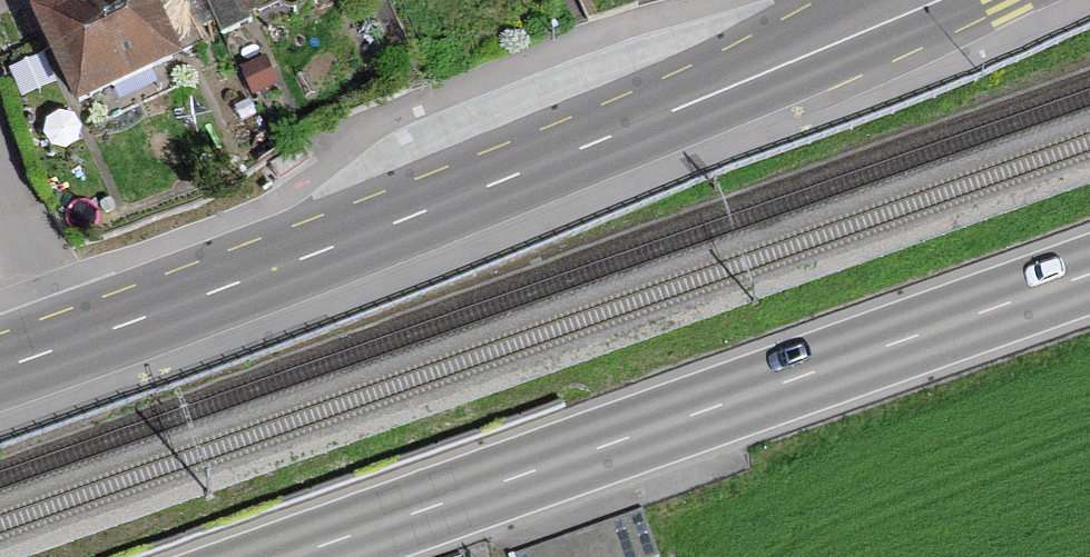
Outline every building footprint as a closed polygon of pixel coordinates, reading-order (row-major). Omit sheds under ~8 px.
[(27,3),(73,104),(180,49),(158,0),(35,0),(27,3)] [(215,38),(246,24),(235,0),(198,0),(215,38)]
